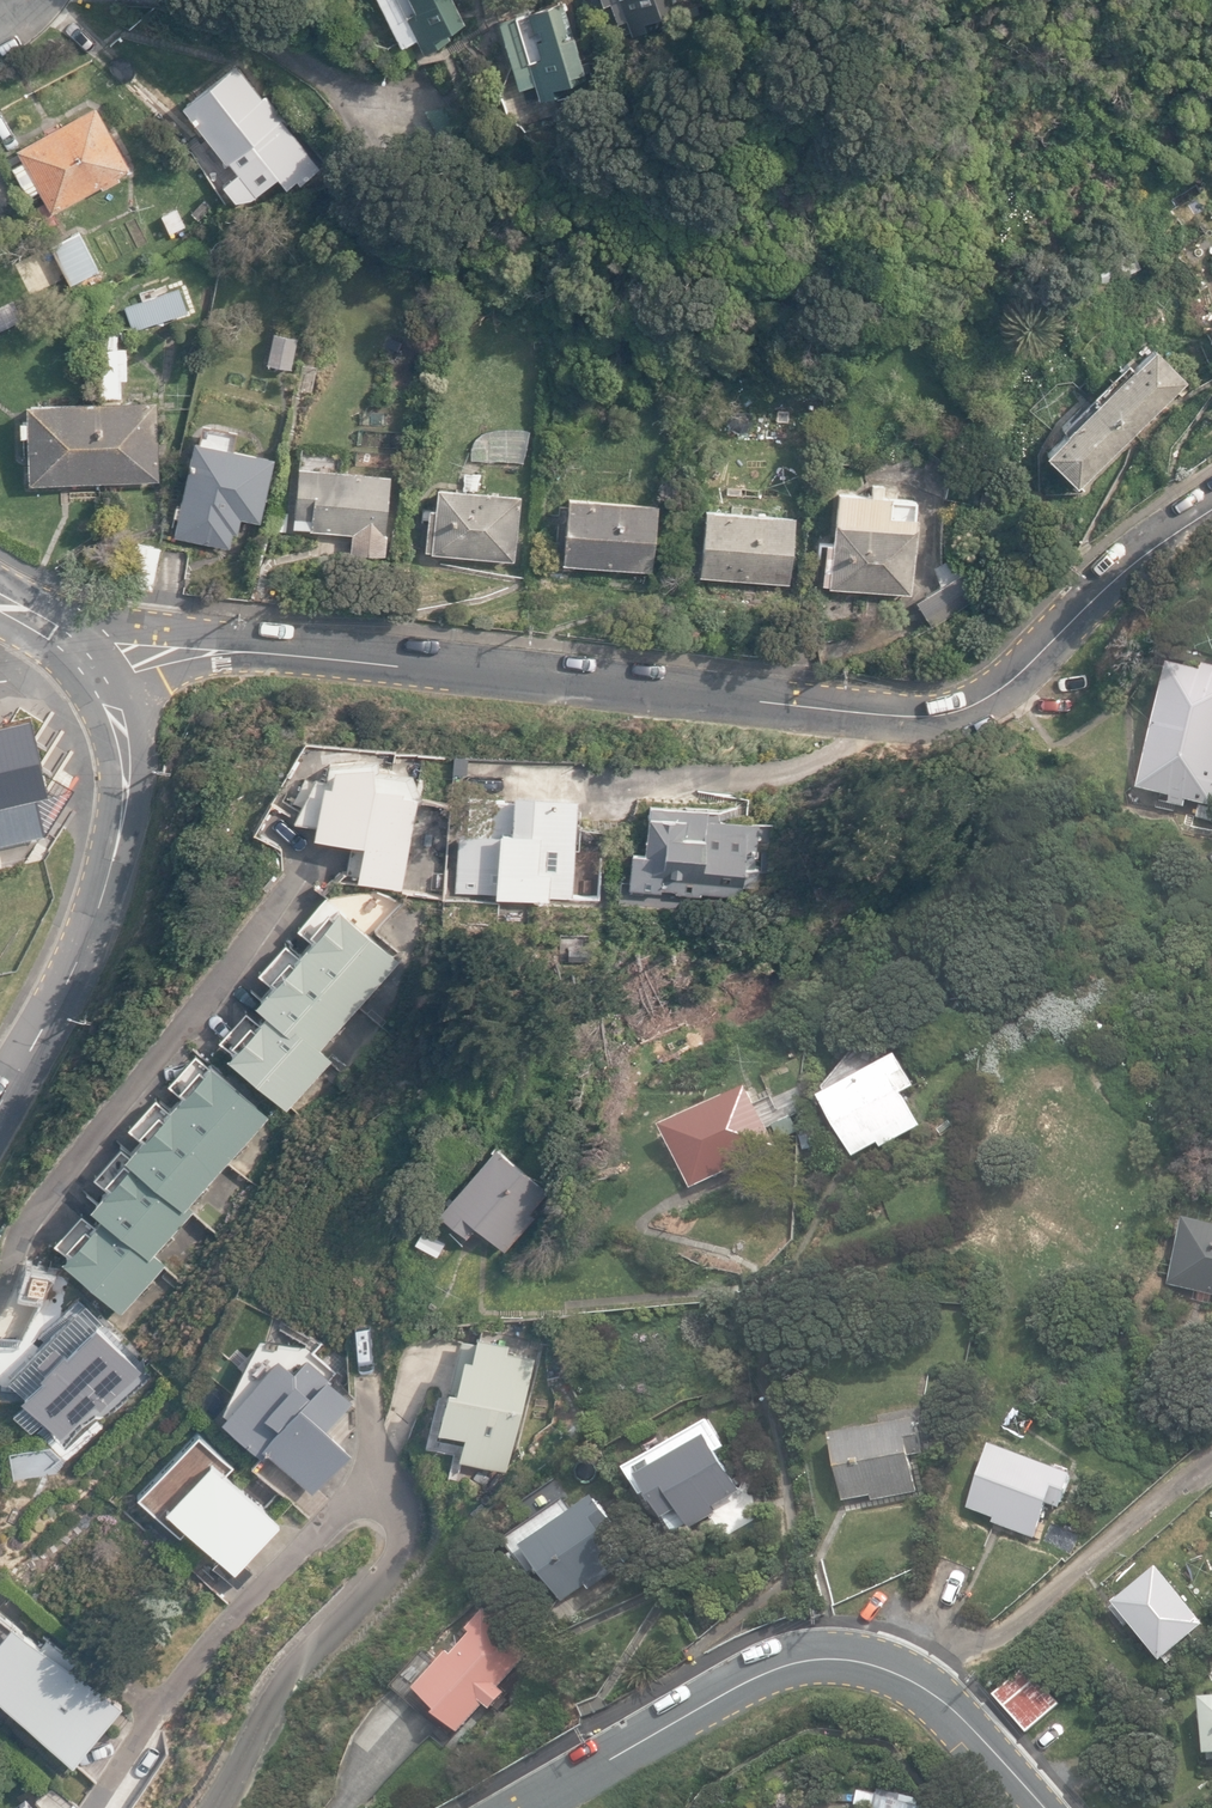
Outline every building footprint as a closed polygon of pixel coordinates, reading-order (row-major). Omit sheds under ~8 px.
[(423,53),(437,46),(434,39),(465,23),(453,0),(378,0),(401,46),(416,38),(423,53)] [(540,99),(554,95),(552,87),(587,77),(564,0),(561,0),(498,19),(519,88),(535,83),(540,99)] [(621,36),(645,28),(643,21),(675,10),(672,0),(600,0),(601,6),(610,3),(621,36)] [(203,168),(226,202),(254,189),(241,172),(264,155),(254,143),(285,119),(266,95),(263,97),(238,63),(183,105),(220,154),(203,168)] [(18,148),(52,211),(102,184),(104,188),(121,179),(119,175),(132,168),(97,104),(18,148)] [(163,214),(168,230),(183,225),(178,209),(163,214)] [(103,275),(79,230),(51,245),(57,256),(39,266),(57,299),(103,275)] [(1118,256),(1126,274),(1142,267),(1134,249),(1118,256)] [(268,361),(292,367),(300,336),(275,330),(268,361)] [(101,346),(101,395),(122,395),(122,378),(128,378),(127,345),(101,346)] [(1045,452),(1078,486),(1189,381),(1155,346),(1133,367),(1128,362),(1061,425),(1067,431),(1045,452)] [(25,429),(25,479),(156,478),(156,397),(25,398),(25,414),(18,414),(19,429),(25,429)] [(173,533),(227,544),(230,529),(236,531),(240,514),(259,518),(272,453),(191,436),(178,503),(175,503),(173,514),(176,515),(173,533)] [(350,547),(386,549),(387,527),(384,527),(387,466),(296,461),(293,522),(310,523),(310,525),(352,528),(350,547)] [(428,548),(512,556),(518,489),(434,481),(432,502),(427,502),(423,546),(428,546),(428,548)] [(829,584),(910,592),(918,515),(889,513),(891,493),(838,488),(833,540),(826,539),(822,582),(829,583),(829,584)] [(560,559),(649,566),(655,498),(565,491),(560,559)] [(697,571),(786,578),(791,509),(702,503),(697,571)] [(126,583),(152,589),(162,545),(135,539),(126,583)] [(916,600),(930,626),(984,596),(960,551),(932,566),(943,586),(916,600)] [(1184,806),(1186,799),(1211,806),(1211,666),(1203,664),(1201,671),(1170,663),(1140,789),(1170,796),(1168,803),(1184,806)] [(46,832),(41,811),(51,818),(60,804),(47,795),(28,714),(0,720),(0,842),(46,832)] [(345,878),(402,886),(417,772),(376,767),(377,758),(329,751),(326,777),(312,775),(295,817),(319,824),(317,835),(350,840),(345,878)] [(457,829),(455,891),(574,895),(577,794),(512,792),(511,825),(501,825),(501,831),(457,829)] [(698,888),(738,892),(739,882),(753,883),(755,865),(752,864),(756,819),(704,814),(705,804),(646,799),(642,849),(626,848),(624,866),(628,866),(626,884),(658,887),(658,883),(673,885),(673,888),(698,891),(698,888)] [(225,1053),(287,1108),(332,1057),(320,1046),(399,956),(339,903),(256,998),(266,1007),(225,1053)] [(819,1091),(851,1151),(876,1137),(878,1141),(917,1120),(900,1088),(912,1081),(895,1050),(819,1091)] [(184,1203),(268,1115),(210,1059),(124,1149),(132,1157),(91,1199),(105,1213),(66,1254),(121,1307),(162,1264),(151,1254),(192,1211),(184,1203)] [(662,1124),(690,1187),(777,1147),(748,1085),(662,1124)] [(772,1124),(779,1140),(789,1136),(795,1133),(788,1117),(772,1124)] [(473,1224),(503,1249),(533,1215),(527,1211),(547,1188),(495,1143),(437,1209),(464,1234),(473,1224)] [(1211,1294),(1211,1223),(1184,1216),(1168,1283),(1211,1294)] [(445,1241),(423,1229),(414,1244),(436,1257),(445,1241)] [(81,1302),(10,1369),(63,1425),(88,1402),(93,1407),(139,1363),(81,1302)] [(457,1452),(505,1463),(530,1351),(504,1345),(506,1336),(474,1329),(469,1352),(462,1350),(454,1383),(446,1381),(436,1423),(462,1429),(457,1452)] [(262,1441),(312,1491),(354,1448),(327,1422),(353,1395),(330,1373),(325,1377),(305,1357),(293,1370),(281,1358),(224,1416),(256,1447),(262,1441)] [(831,1433),(844,1500),(871,1494),(872,1500),(916,1491),(909,1455),(923,1452),(916,1417),(831,1433)] [(709,1421),(630,1467),(637,1479),(642,1476),(669,1522),(684,1513),(693,1527),(720,1511),(714,1501),(738,1487),(716,1450),(723,1445),(709,1421)] [(243,1560),(279,1521),(226,1471),(234,1462),(198,1428),(137,1493),(180,1533),(188,1525),(218,1554),(211,1561),(237,1585),(252,1569),(243,1560)] [(50,1439),(7,1448),(12,1476),(56,1467),(50,1439)] [(1075,1472),(993,1441),(968,1507),(995,1517),(993,1521),(1035,1537),(1049,1502),(1062,1507),(1075,1472)] [(524,1544),(563,1600),(586,1583),(589,1588),(626,1561),(605,1532),(616,1524),(595,1494),(524,1544)] [(1116,1598),(1163,1657),(1207,1622),(1160,1563),(1116,1598)] [(395,1684),(452,1738),(486,1703),(491,1707),(507,1690),(502,1685),(532,1654),(502,1625),(505,1621),(490,1607),(472,1626),(476,1631),(455,1652),(452,1649),(439,1662),(427,1651),(395,1684)] [(0,1611),(0,1694),(34,1726),(29,1733),(62,1762),(67,1757),(73,1762),(122,1703),(84,1675),(90,1668),(47,1634),(40,1641),(0,1611)] [(991,1687),(1025,1727),(1060,1698),(1026,1658),(991,1687)] [(1206,1750),(1211,1750),(1211,1694),(1203,1694),(1206,1750)] [(922,1803),(877,1792),(874,1807),(920,1807),(922,1803)] [(24,1796),(5,1807),(34,1807),(24,1796)]
